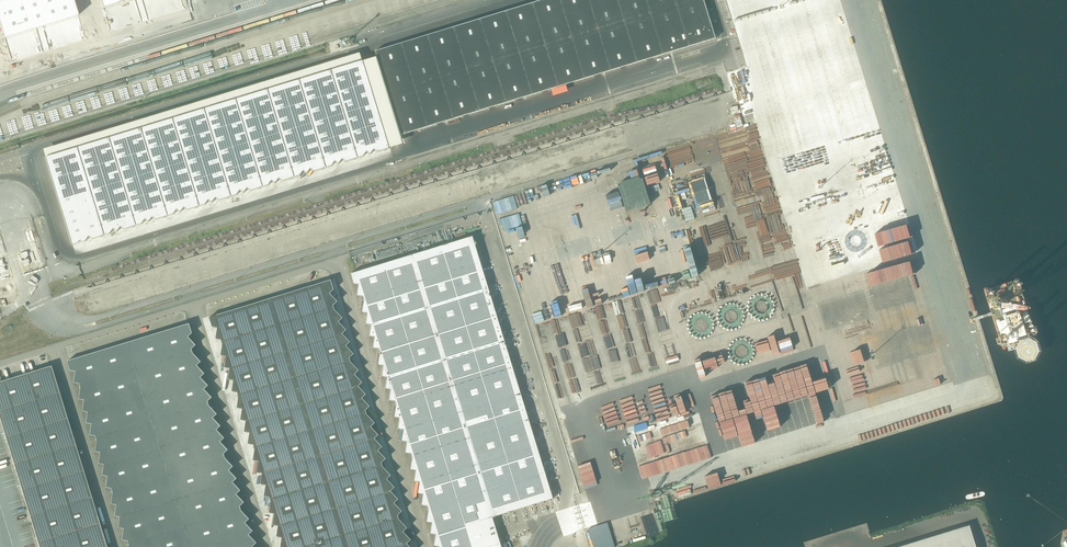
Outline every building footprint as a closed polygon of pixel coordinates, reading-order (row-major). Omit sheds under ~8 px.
[(4,38),(78,15),(73,0),(0,0),(0,24),(4,38)] [(715,38),(716,38),(715,38),(704,0),(542,0),(375,51),(375,52),(375,51),(401,135),(715,38)] [(48,157),(46,157),(73,245),(86,241),(89,236),(93,239),(110,233),(114,229),(117,231),(121,227),(124,229),(142,224),(145,219),(149,222),(152,217),(156,219),(173,214),(177,209),(181,212),(184,207),(188,210),(205,205),(209,200),(212,202),(216,198),(219,200),(237,195),(240,190),(244,193),(247,188),(251,191),(268,185),(272,180),(275,183),(279,178),(283,181),(300,176),(303,171),(307,174),(311,169),(314,171),(332,166),(335,161),(339,164),(342,159),(346,162),(363,156),(367,152),(370,154),(374,149),(377,152),(389,148),(363,61),(362,61),(48,157)] [(648,139),(646,133),(634,137),(636,143),(648,139)] [(650,204),(643,176),(618,182),(626,211),(650,204)] [(472,236),(473,236),(472,236),(415,254),(351,273),(351,274),(354,283),(359,284),(357,295),(363,296),(364,300),(364,301),(363,312),(368,313),(366,324),(372,325),(370,336),(375,336),(374,348),(379,348),(380,353),(379,364),(384,365),(382,376),(388,377),(386,388),(391,389),(390,400),(395,401),(396,405),(396,406),(395,417),(400,417),(398,428),(404,429),(402,440),(407,441),(406,452),(411,453),(412,457),(413,457),(412,458),(413,458),(411,469),(416,470),(415,481),(420,482),(418,493),(424,494),(422,505),(428,506),(429,510),(427,521),(432,522),(431,533),(436,534),(434,545),(440,546),(502,546),(492,517),(553,498),(472,236)] [(5,265),(3,257),(0,258),(0,301),(1,304),(16,299),(5,265)] [(209,317),(212,326),(212,327),(218,328),(216,339),(221,340),(222,343),(222,344),(223,344),(221,355),(226,356),(225,367),(230,368),(228,379),(234,380),(232,391),(238,392),(238,395),(239,396),(237,408),(242,409),(241,420),(246,421),(244,432),(250,432),(248,444),(254,445),(255,448),(255,449),(253,460),(259,461),(257,472),(262,473),(261,484),(266,485),(264,496),(270,497),(271,500),(271,501),(271,502),(269,513),(275,513),(273,524),(278,525),(277,536),(282,537),(280,546),(410,546),(407,543),(411,539),(403,531),(407,528),(400,519),(399,519),(399,518),(398,515),(402,511),(394,503),(398,499),(391,491),(395,487),(387,479),(391,475),(383,467),(384,467),(383,467),(383,466),(382,462),(386,458),(378,450),(382,447),(375,439),(375,438),(378,435),(371,427),(375,423),(367,415),(367,414),(367,413),(365,410),(370,406),(362,398),(366,394),(358,386),(362,382),(355,374),(359,370),(351,362),(350,361),(349,358),(354,354),(346,346),(350,342),(342,334),(346,330),(339,321),(343,318),(335,310),(334,308),(333,305),(337,301),(330,293),(334,289),(331,280),(330,280),(307,287),(210,317),(209,317)] [(236,494),(240,490),(233,482),(237,478),(229,470),(233,466),(225,458),(224,454),(228,450),(220,441),(224,438),(217,429),(221,426),(213,418),(217,414),(209,405),(208,401),(212,397),(204,389),(208,385),(201,377),(205,373),(197,365),(201,361),(193,353),(192,349),(196,345),(188,337),(192,333),(189,324),(189,323),(68,360),(68,361),(71,370),(76,371),(74,382),(80,383),(81,387),(79,399),(85,400),(83,411),(88,412),(87,423),(92,423),(90,435),(96,436),(97,440),(95,451),(101,452),(99,463),(104,464),(103,475),(108,476),(106,487),(112,488),(113,492),(111,504),(117,504),(115,515),(121,516),(119,527),(124,528),(122,539),(128,540),(129,545),(129,546),(253,546),(257,542),(249,534),(253,531),(245,522),(249,519),(241,510),(240,506),(244,502),(236,494)] [(101,528),(51,366),(0,381),(0,421),(39,546),(107,546),(101,528)] [(799,377),(787,381),(791,391),(796,390),(794,386),(797,385),(799,389),(802,388),(799,377)] [(879,402),(893,399),(890,385),(876,389),(879,402)] [(691,393),(679,397),(683,411),(693,408),(691,403),(693,402),(692,399),(691,396),(692,396),(691,393)] [(815,423),(829,419),(827,414),(813,418),(815,423)] [(608,522),(588,527),(593,546),(615,546),(608,522)] [(968,525),(898,546),(975,546),(968,525)]
